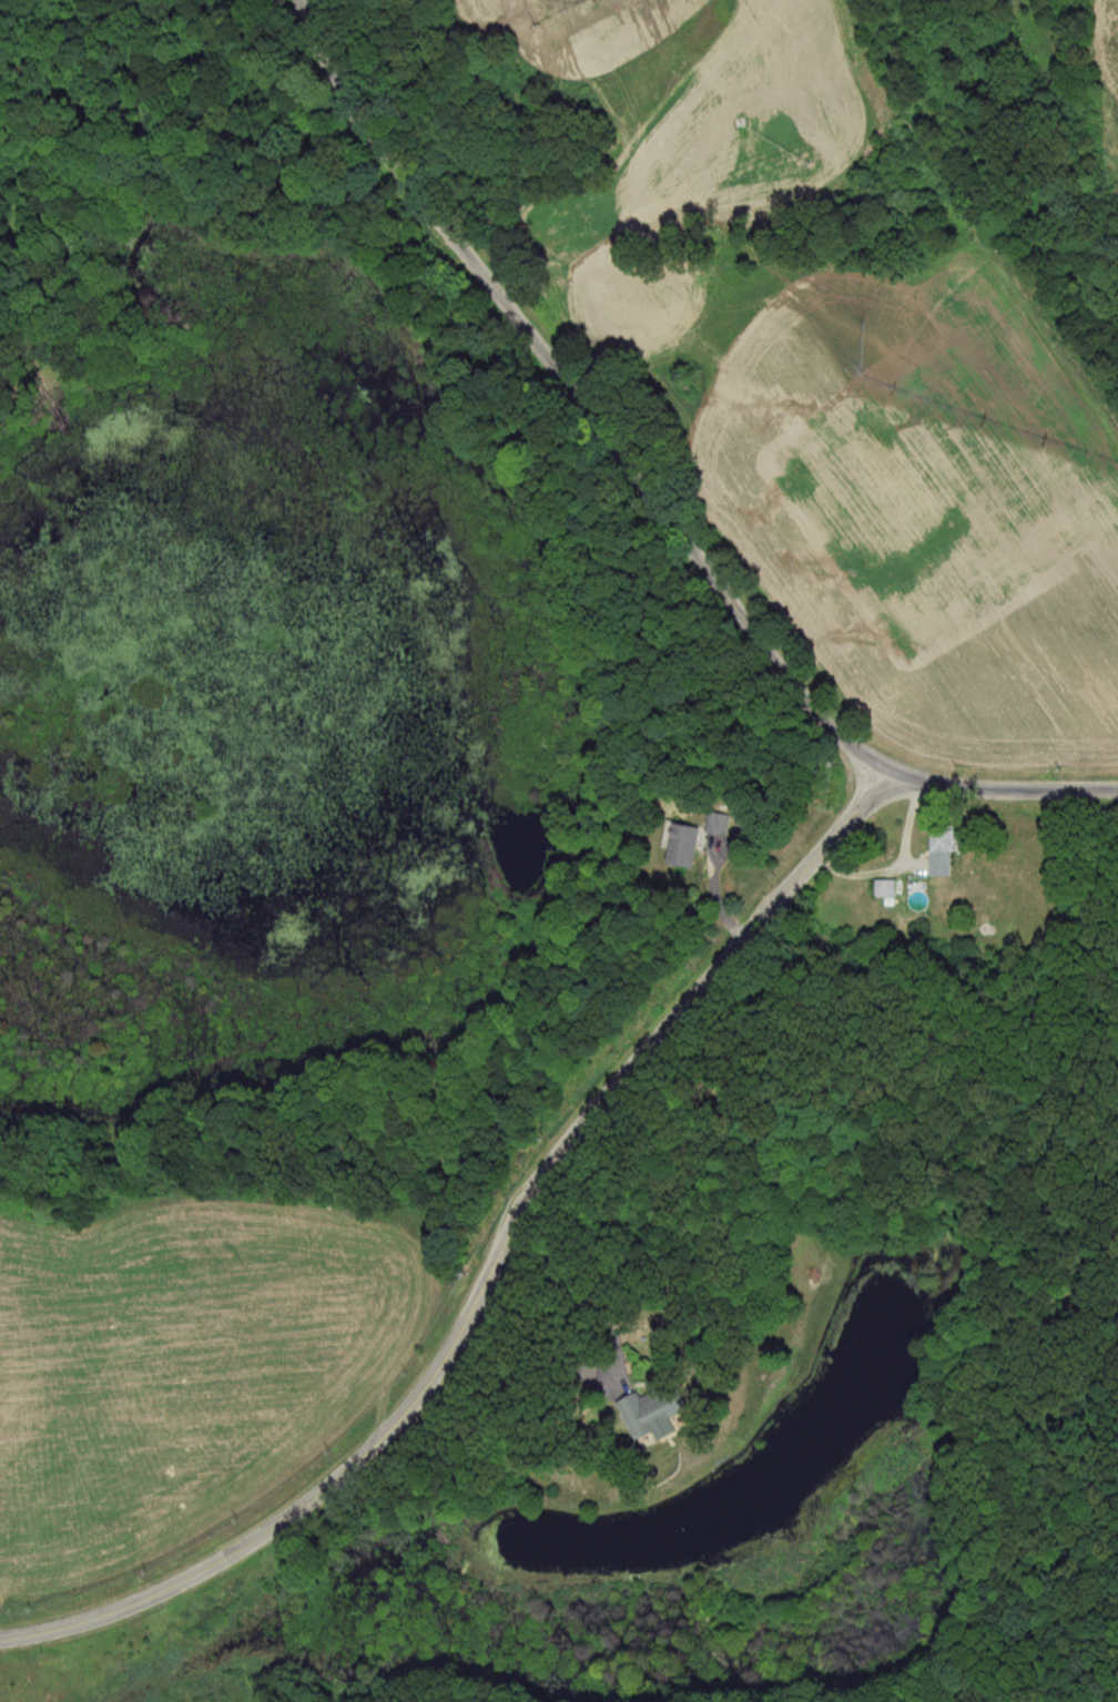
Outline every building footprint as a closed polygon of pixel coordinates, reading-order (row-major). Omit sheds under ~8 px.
[(728,837),(732,816),(712,813),(708,834),(728,837)] [(739,815),(738,830),(754,831),(754,815),(739,815)] [(698,869),(704,829),(679,825),(673,865),(698,869)] [(966,861),(966,831),(939,831),(939,861),(966,861)] [(901,898),(901,881),(881,881),(881,898),(901,898)] [(644,1443),(702,1417),(685,1382),(646,1400),(644,1395),(626,1403),(644,1443)]
